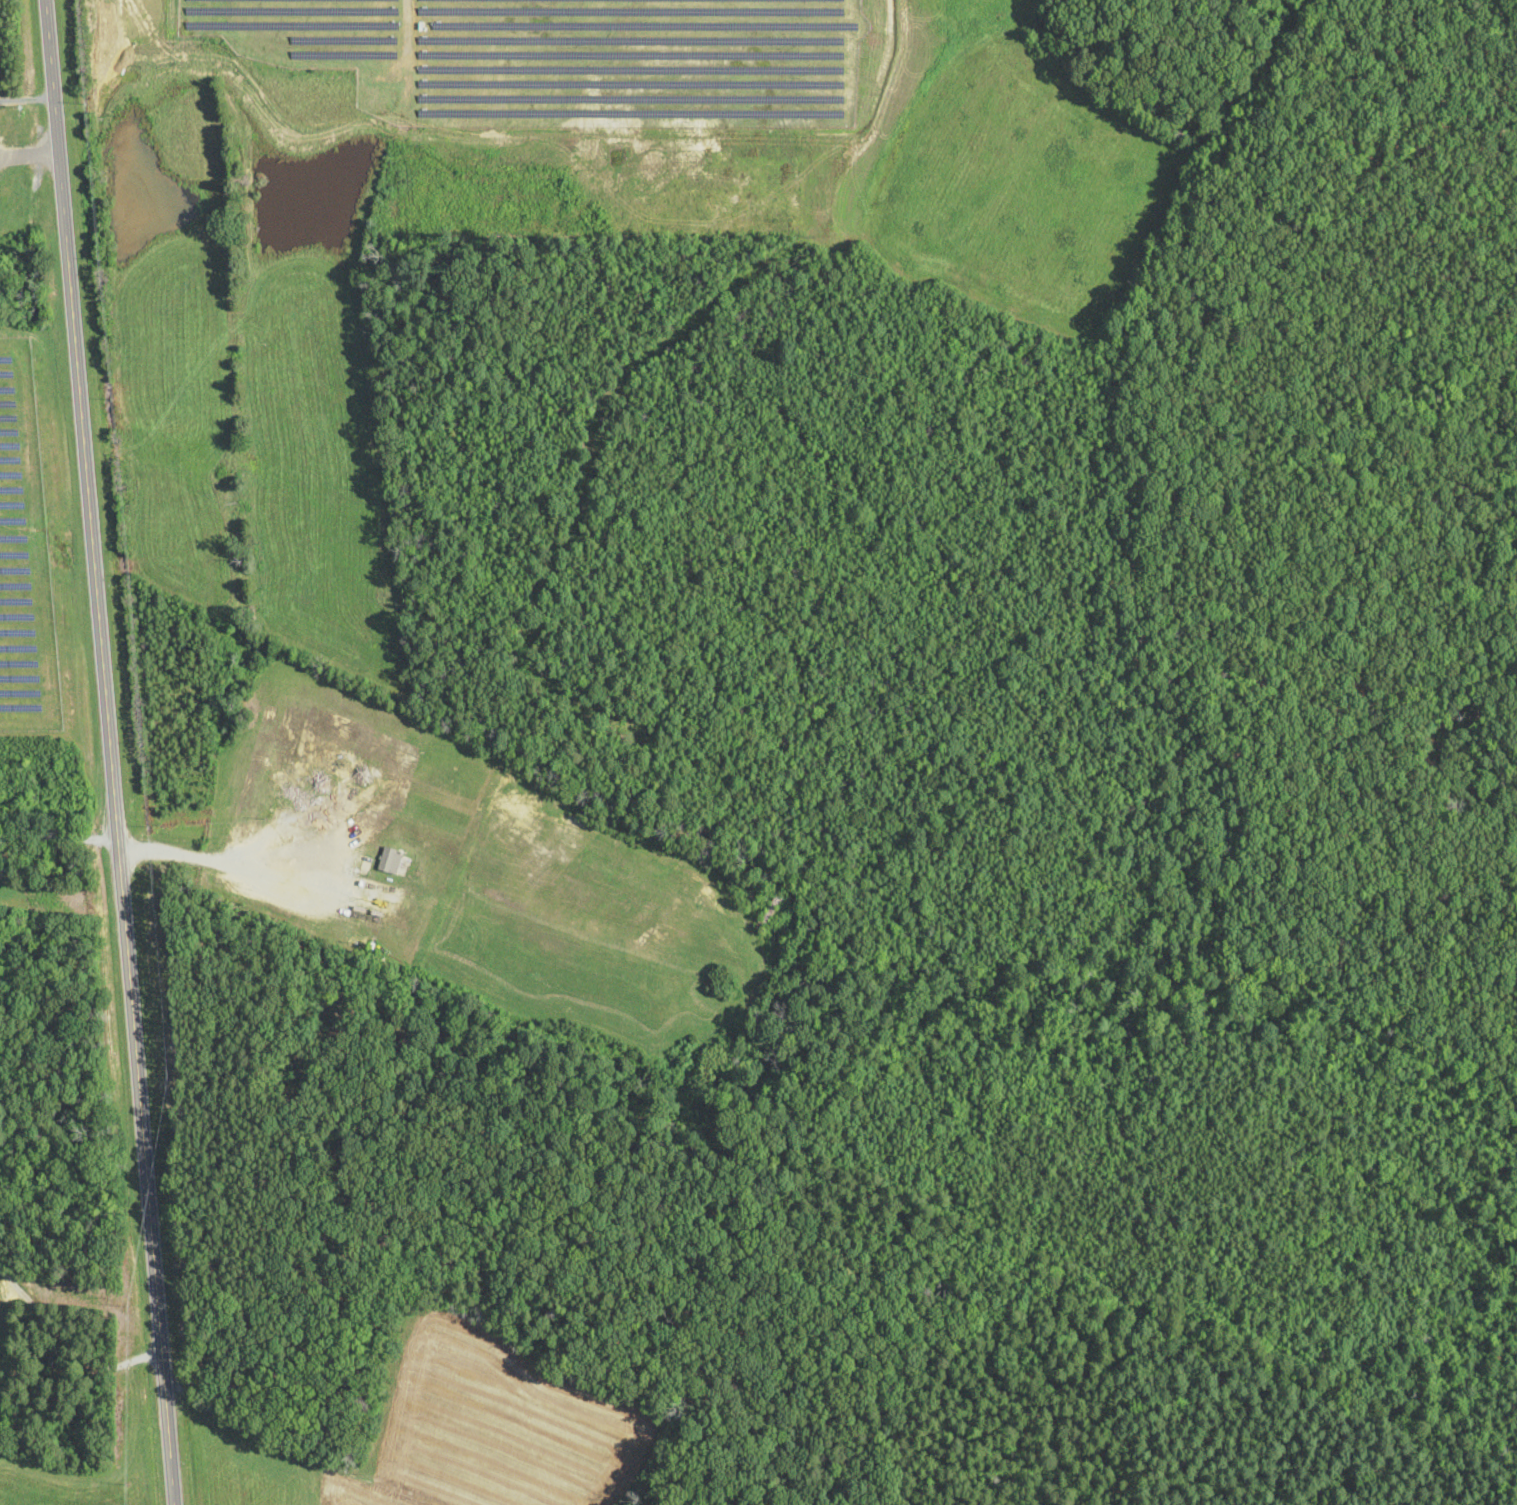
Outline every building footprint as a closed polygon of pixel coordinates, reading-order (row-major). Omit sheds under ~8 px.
[(397,875),(404,852),(385,847),(378,869),(397,875)]
